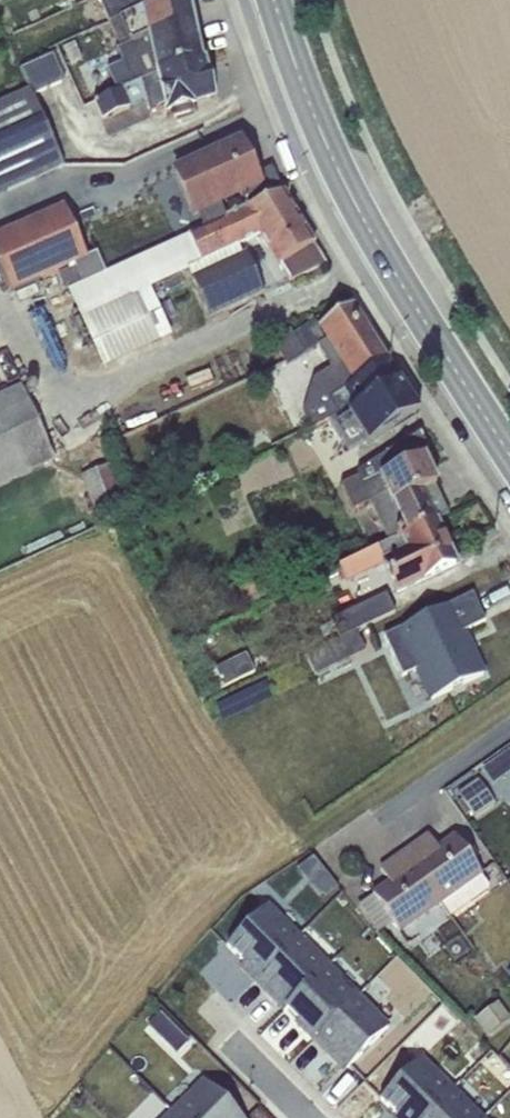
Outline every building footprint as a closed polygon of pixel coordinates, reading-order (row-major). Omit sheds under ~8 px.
[(108,22),(145,6),(175,0),(98,0),(108,22)] [(203,62),(190,0),(175,0),(145,6),(108,22),(120,47),(115,50),(120,61),(105,70),(115,91),(153,73),(203,62)] [(29,89),(32,96),(65,81),(53,55),(20,69),(29,89)] [(153,73),(115,91),(91,103),(100,123),(145,101),(149,114),(163,111),(164,116),(167,115),(169,119),(195,112),(194,107),(197,107),(196,101),(212,96),(203,62),(153,73)] [(29,89),(0,102),(0,196),(64,167),(32,96),(29,89)] [(233,165),(249,158),(241,142),(226,149),(233,165)] [(247,209),(282,192),(271,168),(256,175),(249,158),(233,165),(226,149),(171,173),(193,220),(199,217),(204,229),(227,218),(221,206),(242,197),(247,209)] [(106,275),(69,292),(103,368),(172,336),(150,289),(189,272),(209,318),(265,292),(245,251),(241,253),(238,247),(258,238),(288,281),(326,264),(282,192),(247,209),(227,218),(204,229),(106,275)] [(106,275),(97,252),(86,256),(64,205),(0,233),(0,270),(11,294),(58,273),(65,289),(67,288),(69,292),(106,275)] [(346,388),(387,361),(351,305),(319,326),(316,320),(293,334),(306,353),(316,347),(330,368),(313,379),(302,415),(310,429),(340,415),(330,399),(346,388)] [(306,353),(293,334),(289,327),(272,337),(285,363),(306,353)] [(419,412),(387,361),(346,388),(358,405),(332,423),(350,451),(365,441),(369,446),(419,412)] [(0,393),(0,487),(56,461),(21,384),(0,393)] [(431,455),(420,432),(357,472),(359,476),(340,485),(352,511),(369,503),(388,542),(435,520),(448,514),(435,486),(436,484),(424,458),(431,455)] [(80,476),(94,513),(124,502),(110,464),(80,476)] [(435,520),(388,542),(338,566),(346,583),(383,566),(395,591),(455,564),(435,520)] [(387,594),(329,620),(338,639),(356,631),(395,613),(387,594)] [(472,594),(383,637),(402,677),(417,670),(431,700),(482,675),(463,632),(485,622),(472,594)] [(356,631),(338,639),(306,657),(316,678),(366,653),(356,631)] [(247,655),(214,669),(222,687),(255,672),(247,655)] [(461,799),(457,802),(466,816),(471,813),(476,819),(496,806),(478,779),(457,793),(461,799)] [(404,852),(442,905),(450,917),(488,891),(490,887),(481,876),(483,875),(453,834),(437,847),(428,835),(404,852)] [(442,905),(404,852),(380,869),(388,882),(372,893),(373,895),(357,905),(377,934),(392,923),(400,935),(442,905)] [(314,856),(297,869),(323,901),(339,887),(314,856)] [(254,981),(297,938),(264,906),(226,946),(244,963),(240,967),(254,981)] [(297,938),(254,981),(282,1009),(325,966),(297,938)] [(325,966),(282,1009),(284,1011),(286,1009),(297,1020),(295,1022),(311,1038),(313,1040),(356,996),(355,995),(325,966)] [(356,996),(313,1040),(327,1054),(331,1050),(348,1068),(389,1028),(356,996)] [(474,1020),(486,1037),(509,1019),(509,1018),(498,1001),(474,1020)] [(160,1012),(147,1025),(177,1054),(190,1041),(160,1012)] [(453,1086),(423,1056),(374,1104),(389,1117),(420,1117),(453,1086)] [(178,1117),(241,1117),(205,1082),(173,1113),(178,1117)] [(420,1117),(480,1117),(482,1116),(453,1086),(420,1117)]
